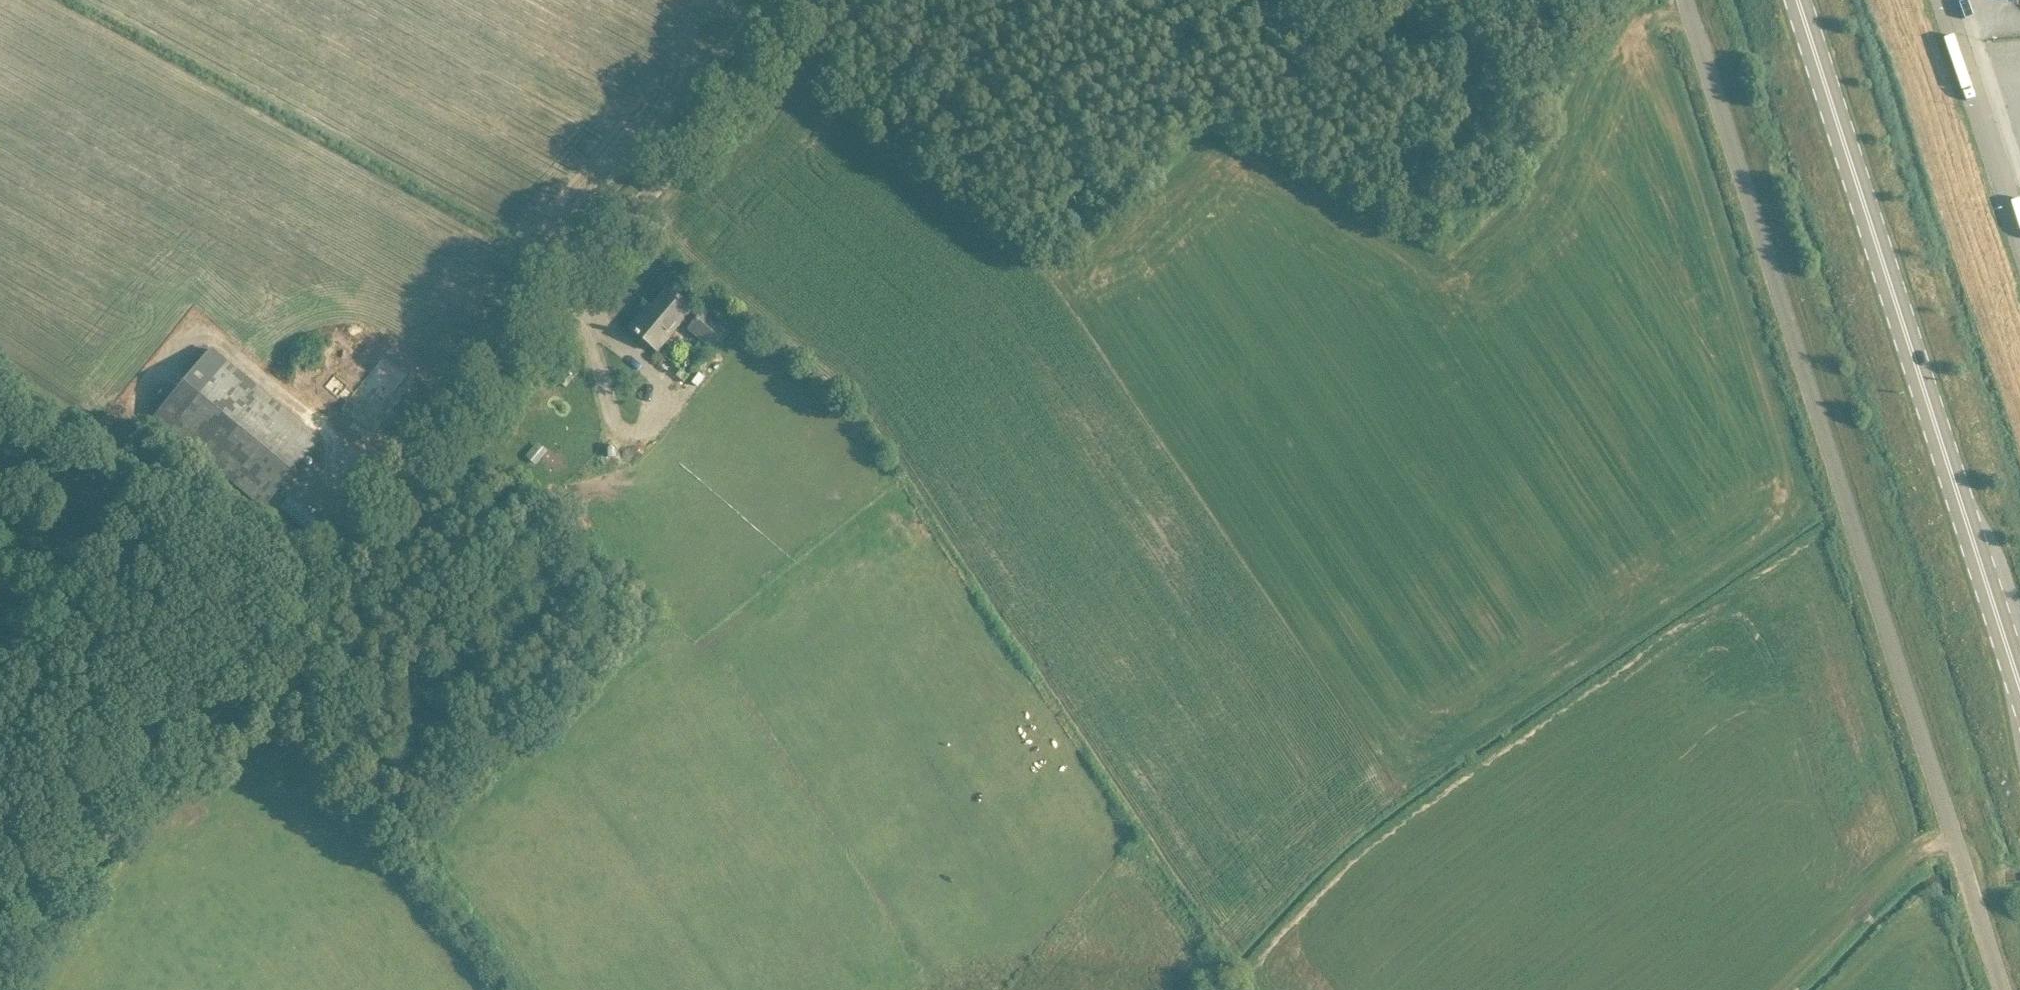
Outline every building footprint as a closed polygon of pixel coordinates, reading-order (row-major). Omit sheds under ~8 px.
[(705,310),(699,318),(692,311),(692,310),(667,289),(644,316),(642,314),(630,328),(658,351),(683,322),(690,328),(689,329),(711,348),(727,330),(727,329),(705,310)] [(209,349),(153,416),(263,508),(319,441),(209,349)] [(384,355),(341,406),(367,429),(388,405),(385,403),(408,376),(384,355)]
